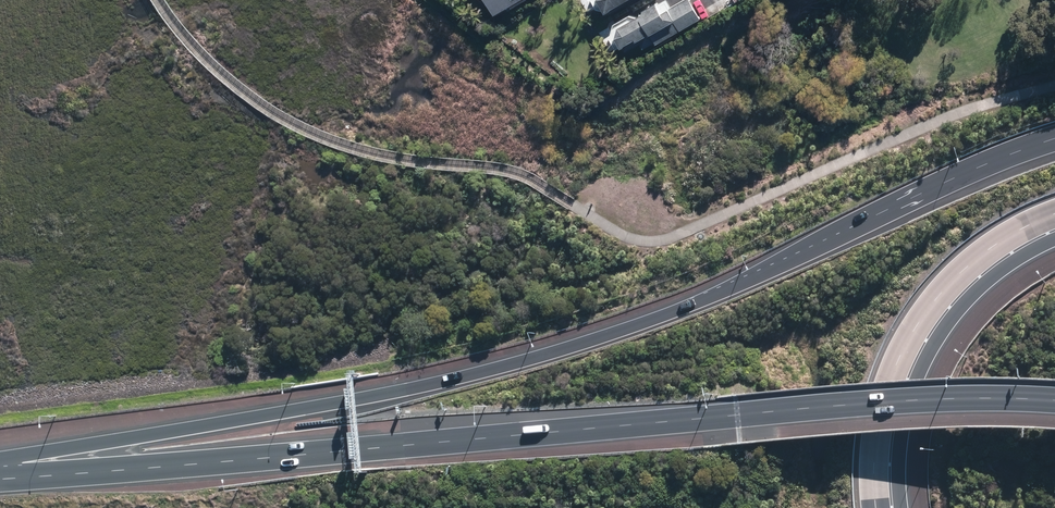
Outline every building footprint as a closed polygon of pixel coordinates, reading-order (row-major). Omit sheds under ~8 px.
[(492,13),(512,0),(484,0),(492,13)] [(599,12),(618,0),(592,0),(599,12)] [(682,0),(675,0),(658,10),(653,2),(600,33),(614,57),(634,45),(638,52),(694,19),(682,0)]
